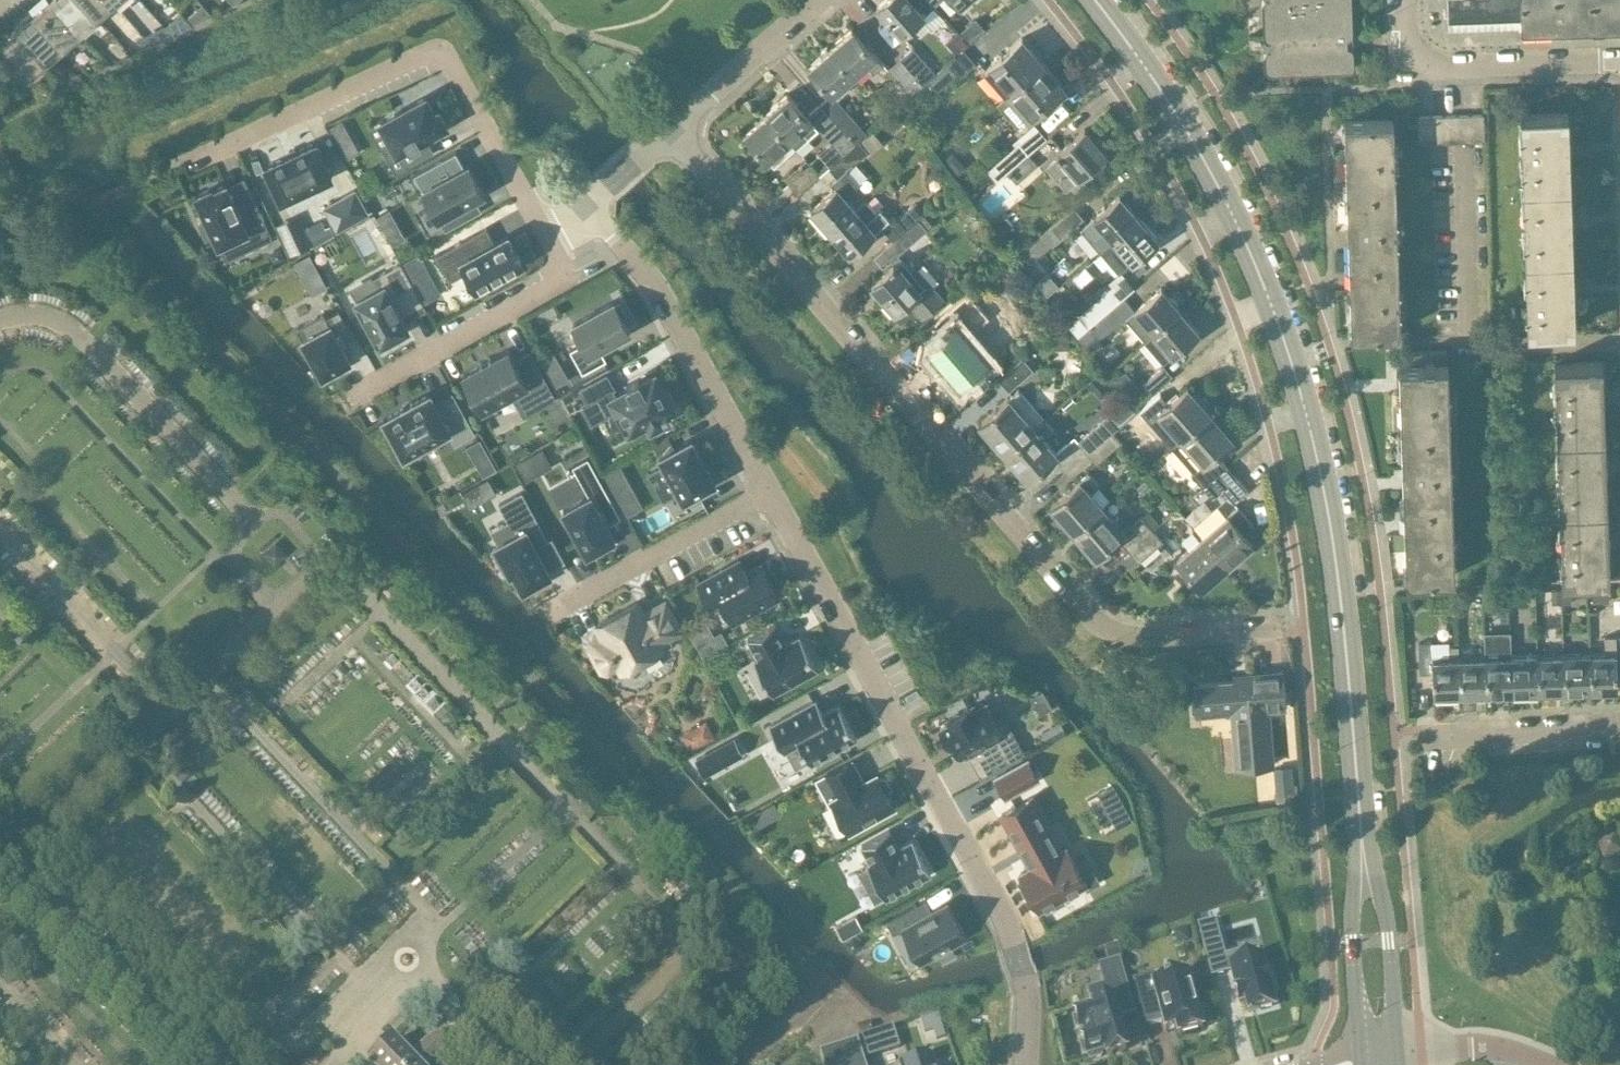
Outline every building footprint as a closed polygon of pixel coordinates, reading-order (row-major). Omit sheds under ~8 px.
[(53,0),(46,0),(34,11),(63,44),(79,30),(53,0)] [(83,0),(53,0),(79,30),(96,15),(83,0)] [(112,0),(83,0),(96,15),(113,0),(112,0)] [(934,5),(930,0),(884,0),(877,6),(901,34),(934,5)] [(1351,0),(1263,0),(1262,1),(1262,3),(1262,4),(1263,34),(1263,36),(1263,37),(1264,39),(1266,40),(1267,41),(1269,41),(1269,49),(1267,49),(1266,50),(1265,51),(1264,53),(1264,54),(1264,68),(1265,70),(1266,71),(1267,72),(1269,73),(1271,73),(1348,70),(1349,70),(1351,69),(1352,68),(1353,66),(1354,65),(1353,51),(1353,49),(1352,48),(1351,47),(1349,46),(1347,46),(1347,38),(1349,37),(1350,36),(1352,35),(1352,33),(1353,31),(1351,0)] [(1520,0),(1448,0),(1449,20),(1521,18),(1520,0)] [(1592,0),(1520,0),(1521,18),(1521,27),(1592,25),(1592,0)] [(1592,25),(1619,24),(1619,0),(1592,0),(1592,25)] [(203,3),(188,17),(193,23),(212,14),(203,3)] [(63,44),(34,11),(18,25),(47,59),(63,44)] [(976,19),(961,31),(969,41),(984,29),(976,19)] [(47,59),(18,25),(1,40),(30,73),(47,59)] [(165,25),(144,35),(151,44),(173,33),(165,25)] [(883,63),(852,28),(829,48),(854,76),(867,64),(873,71),(883,63)] [(958,34),(947,43),(956,54),(967,44),(958,34)] [(1007,94),(1044,62),(1022,37),(985,69),(1007,94)] [(867,134),(832,94),(854,76),(829,48),(808,66),(832,93),(819,104),(854,144),(867,134)] [(935,73),(913,48),(901,58),(923,84),(935,73)] [(958,78),(976,62),(964,49),(928,80),(938,91),(956,76),(958,78)] [(923,84),(901,58),(888,69),(911,95),(923,84)] [(1065,87),(1044,62),(1007,94),(997,102),(1019,128),(1033,115),(1036,116),(1041,111),(1041,108),(1065,87)] [(788,93),(765,113),(789,141),(795,147),(796,148),(809,137),(819,128),(842,155),(854,144),(819,104),(807,115),(788,93)] [(413,146),(420,141),(419,140),(446,125),(438,110),(434,112),(426,96),(380,122),(391,142),(381,147),(396,173),(420,159),(413,146)] [(1570,182),(1568,110),(1520,112),(1522,184),(1570,182)] [(765,113),(744,132),(768,160),(774,166),(795,147),(789,141),(765,113)] [(1485,140),(1484,113),(1471,114),(1472,140),(1485,140)] [(1459,141),(1458,114),(1444,115),(1445,141),(1459,141)] [(1472,140),(1471,114),(1458,114),(1459,141),(1472,140)] [(1432,142),(1431,115),(1418,116),(1419,142),(1432,142)] [(1445,141),(1444,115),(1431,115),(1432,142),(1445,141)] [(1395,188),(1393,117),(1344,118),(1346,189),(1395,188)] [(341,121),(330,127),(334,134),(345,128),(341,121)] [(1079,179),(1107,155),(1104,151),(1106,147),(1098,137),(1093,139),(1085,128),(1057,153),(1060,157),(1050,165),(1069,187),(1079,178),(1079,179)] [(872,132),(862,141),(870,151),(880,142),(872,132)] [(283,156),(264,165),(280,200),(332,176),(316,141),(297,150),(283,156)] [(846,196),(860,184),(847,170),(868,152),(859,142),(837,161),(846,171),(839,177),(843,181),(811,209),(830,231),(856,208),(846,196)] [(1008,172),(1029,153),(1020,144),(989,171),(997,181),(1008,172)] [(1017,183),(1038,164),(1029,153),(1008,172),(1017,183)] [(798,194),(820,176),(806,160),(785,179),(798,194)] [(422,189),(444,230),(469,217),(462,205),(483,193),(468,164),(422,189)] [(1572,255),(1570,182),(1522,184),(1525,256),(1572,255)] [(211,188),(195,195),(206,219),(198,222),(206,238),(214,235),(218,244),(234,237),(241,253),(273,238),(249,186),(231,194),(226,183),(212,190),(211,188)] [(1397,259),(1395,188),(1346,189),(1348,260),(1397,259)] [(1094,217),(1088,223),(1096,232),(1102,227),(1113,239),(1139,216),(1120,194),(1094,217)] [(856,208),(830,231),(849,253),(882,225),(881,225),(886,220),(899,234),(918,218),(922,214),(914,204),(893,222),(880,208),(876,212),(866,200),(856,208)] [(1113,239),(1100,250),(1120,272),(1126,267),(1132,261),(1133,262),(1159,239),(1139,216),(1113,239)] [(901,251),(927,229),(918,218),(899,234),(892,240),(901,251)] [(290,220),(278,226),(291,254),(311,244),(305,232),(297,236),(290,220)] [(1038,256),(1060,237),(1051,227),(1029,246),(1038,256)] [(450,280),(467,271),(476,288),(489,281),(492,287),(513,275),(509,269),(522,262),(507,235),(482,249),(473,233),(435,254),(450,280)] [(281,248),(270,253),(275,263),(286,258),(281,248)] [(891,268),(872,284),(896,311),(907,301),(922,318),(944,298),(934,286),(935,285),(918,267),(913,271),(898,254),(892,260),(887,264),(891,268)] [(1575,327),(1572,255),(1525,256),(1527,329),(1575,327)] [(421,300),(398,259),(370,274),(376,284),(353,296),(378,341),(407,325),(400,312),(421,300)] [(1399,330),(1397,259),(1348,260),(1350,331),(1399,330)] [(1088,326),(1123,296),(1115,286),(1080,316),(1088,326)] [(1123,296),(1088,326),(1100,341),(1126,318),(1145,340),(1180,310),(1161,288),(1136,310),(1123,296)] [(967,336),(989,317),(967,293),(934,322),(944,333),(927,348),(959,384),(987,359),(967,336)] [(572,324),(583,342),(570,350),(582,372),(606,359),(599,347),(629,330),(621,316),(625,314),(619,303),(615,304),(613,301),(572,324)] [(324,312),(296,327),(322,375),(328,372),(330,376),(346,367),(344,363),(350,360),(333,330),(346,323),(339,310),(326,317),(324,312)] [(1180,310),(1145,340),(1163,361),(1199,331),(1180,310)] [(508,349),(462,375),(481,409),(511,392),(524,415),(555,398),(530,352),(514,361),(508,349)] [(1447,362),(1446,349),(1409,351),(1409,363),(1447,362)] [(552,352),(541,358),(545,366),(556,359),(552,352)] [(1009,391),(1033,370),(1023,358),(999,379),(1009,391)] [(1603,433),(1601,360),(1554,362),(1556,434),(1603,433)] [(1447,362),(1409,363),(1399,363),(1401,434),(1449,433),(1447,362)] [(1152,394),(1172,376),(1163,366),(1143,384),(1152,394)] [(662,386),(661,384),(655,372),(640,381),(638,378),(626,385),(627,387),(613,395),(610,389),(613,387),(606,374),(579,389),(587,402),(597,396),(607,414),(616,409),(628,431),(646,421),(650,428),(667,419),(665,414),(668,412),(667,410),(673,406),(672,404),(676,403),(665,384),(662,386)] [(1209,413),(1187,387),(1158,413),(1161,416),(1159,418),(1165,426),(1168,424),(1180,438),(1209,413)] [(1020,388),(979,424),(1005,453),(1034,428),(1045,418),(1020,388)] [(559,395),(565,406),(573,401),(577,400),(571,389),(559,395)] [(429,393),(383,418),(403,455),(448,431),(455,443),(473,433),(453,396),(436,406),(429,393)] [(1110,431),(1134,411),(1125,400),(1077,442),(1086,452),(1110,431)] [(1119,442),(1143,421),(1134,411),(1119,424),(1110,431),(1119,442)] [(1215,453),(1232,438),(1209,413),(1180,438),(1171,446),(1193,472),(1191,474),(1203,486),(1227,466),(1215,453)] [(1034,428),(1005,453),(1027,478),(1056,453),(1043,438),(1054,428),(1045,418),(1034,428)] [(1096,463),(1119,442),(1110,431),(1086,452),(1096,463)] [(1452,504),(1449,433),(1401,434),(1404,505),(1452,504)] [(1606,505),(1603,433),(1556,434),(1559,507),(1606,505)] [(691,438),(658,456),(683,500),(715,482),(691,438)] [(599,510),(613,503),(587,457),(572,465),(589,495),(563,510),(586,553),(591,551),(593,555),(612,544),(610,540),(614,538),(599,510)] [(604,473),(612,487),(627,479),(619,464),(604,473)] [(1212,498),(1236,477),(1227,466),(1203,486),(1212,498)] [(1102,506),(1090,492),(1099,484),(1089,472),(1051,505),(1073,531),(1102,506)] [(521,491),(498,503),(515,533),(495,544),(496,547),(491,550),(504,572),(509,569),(510,572),(513,570),(523,588),(525,587),(528,592),(551,579),(548,574),(550,573),(536,547),(548,540),(521,491)] [(1454,575),(1452,504),(1404,505),(1406,577),(1454,575)] [(1609,578),(1606,505),(1559,507),(1562,579),(1609,578)] [(1128,551),(1152,530),(1141,516),(1124,531),(1102,506),(1073,531),(1095,557),(1117,538),(1128,551)] [(1202,536),(1227,566),(1240,555),(1241,556),(1251,548),(1249,546),(1253,544),(1244,533),(1253,525),(1237,506),(1202,536)] [(1138,562),(1162,541),(1152,530),(1128,551),(1138,562)] [(1227,566),(1202,536),(1176,559),(1202,588),(1227,566)] [(722,602),(733,622),(778,597),(760,564),(746,572),(738,558),(697,581),(711,607),(722,602)] [(1561,602),(1561,588),(1551,589),(1552,603),(1561,602)] [(1571,602),(1571,588),(1561,588),(1561,602),(1571,602)] [(1607,589),(1592,589),(1592,602),(1607,601),(1607,589)] [(1509,604),(1509,590),(1499,590),(1499,604),(1509,604)] [(1519,604),(1518,590),(1509,590),(1509,604),(1519,604)] [(1457,606),(1457,592),(1447,592),(1447,606),(1457,606)] [(1467,605),(1466,592),(1457,592),(1457,606),(1467,605)] [(590,648),(598,663),(602,669),(608,672),(620,665),(623,670),(625,668),(627,672),(631,673),(636,673),(639,669),(639,665),(637,661),(661,648),(658,642),(680,630),(665,602),(642,614),(636,602),(597,624),(604,635),(592,641),(590,648)] [(818,668),(799,635),(786,642),(775,623),(747,638),(758,658),(754,660),(772,693),(818,668)] [(1604,636),(1604,651),(1589,652),(1590,690),(1616,689),(1615,666),(1619,666),(1619,636),(1604,636)] [(1460,695),(1459,657),(1458,646),(1447,646),(1448,657),(1432,658),(1431,642),(1418,643),(1419,674),(1432,673),(1433,696),(1460,695)] [(1590,690),(1589,652),(1563,653),(1564,691),(1590,690)] [(1564,691),(1563,653),(1537,654),(1538,692),(1564,691)] [(1538,692),(1537,654),(1511,655),(1512,693),(1538,692)] [(1512,693),(1511,655),(1485,656),(1486,694),(1512,693)] [(1486,694),(1485,656),(1459,657),(1460,695),(1486,694)] [(1272,764),(1267,709),(1284,708),(1281,671),(1233,675),(1233,680),(1193,683),(1196,715),(1231,712),(1235,767),(1272,764)] [(816,699),(769,725),(783,751),(786,749),(796,766),(808,759),(810,763),(856,738),(838,704),(823,712),(816,699)] [(994,719),(985,703),(975,709),(973,705),(946,719),(949,723),(939,728),(949,746),(953,744),(959,755),(964,751),(965,754),(967,753),(980,775),(1023,752),(1002,714),(994,719)] [(714,736),(706,720),(682,733),(691,749),(714,736)] [(1057,736),(1064,732),(1059,723),(1052,727),(1057,736)] [(1027,760),(995,777),(1005,795),(1037,778),(1027,760)] [(849,831),(894,806),(886,792),(888,791),(890,786),(885,778),(881,777),(879,778),(877,775),(861,783),(857,776),(859,775),(851,761),(816,780),(829,804),(832,802),(849,831)] [(1273,767),(1276,800),(1294,799),(1291,766),(1273,767)] [(1031,797),(1001,814),(1017,844),(1021,842),(1032,861),(1028,863),(1030,867),(1020,873),(1022,878),(1017,880),(1032,906),(1036,903),(1039,908),(1044,906),(1046,910),(1064,901),(1061,896),(1085,883),(1066,848),(1061,850),(1031,797)] [(762,810),(751,816),(757,828),(768,822),(762,810)] [(885,898),(930,873),(912,839),(898,847),(889,829),(861,845),(870,862),(866,865),(874,878),(865,883),(875,901),(884,896),(885,898)] [(1613,836),(1595,843),(1601,857),(1619,850),(1613,836)] [(966,936),(947,903),(923,916),(916,904),(886,921),(893,933),(902,928),(920,961),(935,953),(936,955),(952,946),(951,944),(966,936)] [(855,916),(837,926),(844,939),(862,929),(855,916)] [(1215,921),(1197,926),(1205,957),(1224,952),(1215,921)] [(1075,1017),(1072,1018),(1076,1029),(1078,1028),(1079,1032),(1083,1031),(1085,1038),(1081,1039),(1082,1043),(1080,1043),(1083,1055),(1086,1054),(1087,1058),(1089,1057),(1090,1060),(1101,1057),(1100,1054),(1106,1053),(1106,1055),(1125,1050),(1116,1017),(1131,1013),(1133,1013),(1129,999),(1118,961),(1121,960),(1117,946),(1104,950),(1108,964),(1099,966),(1105,986),(1088,990),(1093,1008),(1088,1009),(1087,1006),(1076,1010),(1076,1012),(1074,1013),(1075,1017)] [(1260,956),(1230,964),(1237,989),(1235,989),(1239,1003),(1246,1001),(1249,1011),(1274,1004),(1269,988),(1273,986),(1269,972),(1265,973),(1260,956)] [(1153,975),(1133,980),(1146,1026),(1162,1022),(1165,1030),(1175,1027),(1178,1035),(1202,1029),(1187,975),(1169,981),(1168,978),(1163,980),(1164,982),(1156,984),(1153,975)] [(898,1047),(891,1026),(858,1037),(864,1058),(898,1047)] [(448,1051),(449,1051),(435,1036),(411,1058),(394,1041),(370,1064),(371,1064),(434,1064),(448,1051)] [(857,1042),(820,1054),(824,1064),(865,1064),(857,1042)] [(901,1064),(931,1064),(928,1056),(901,1064)]
